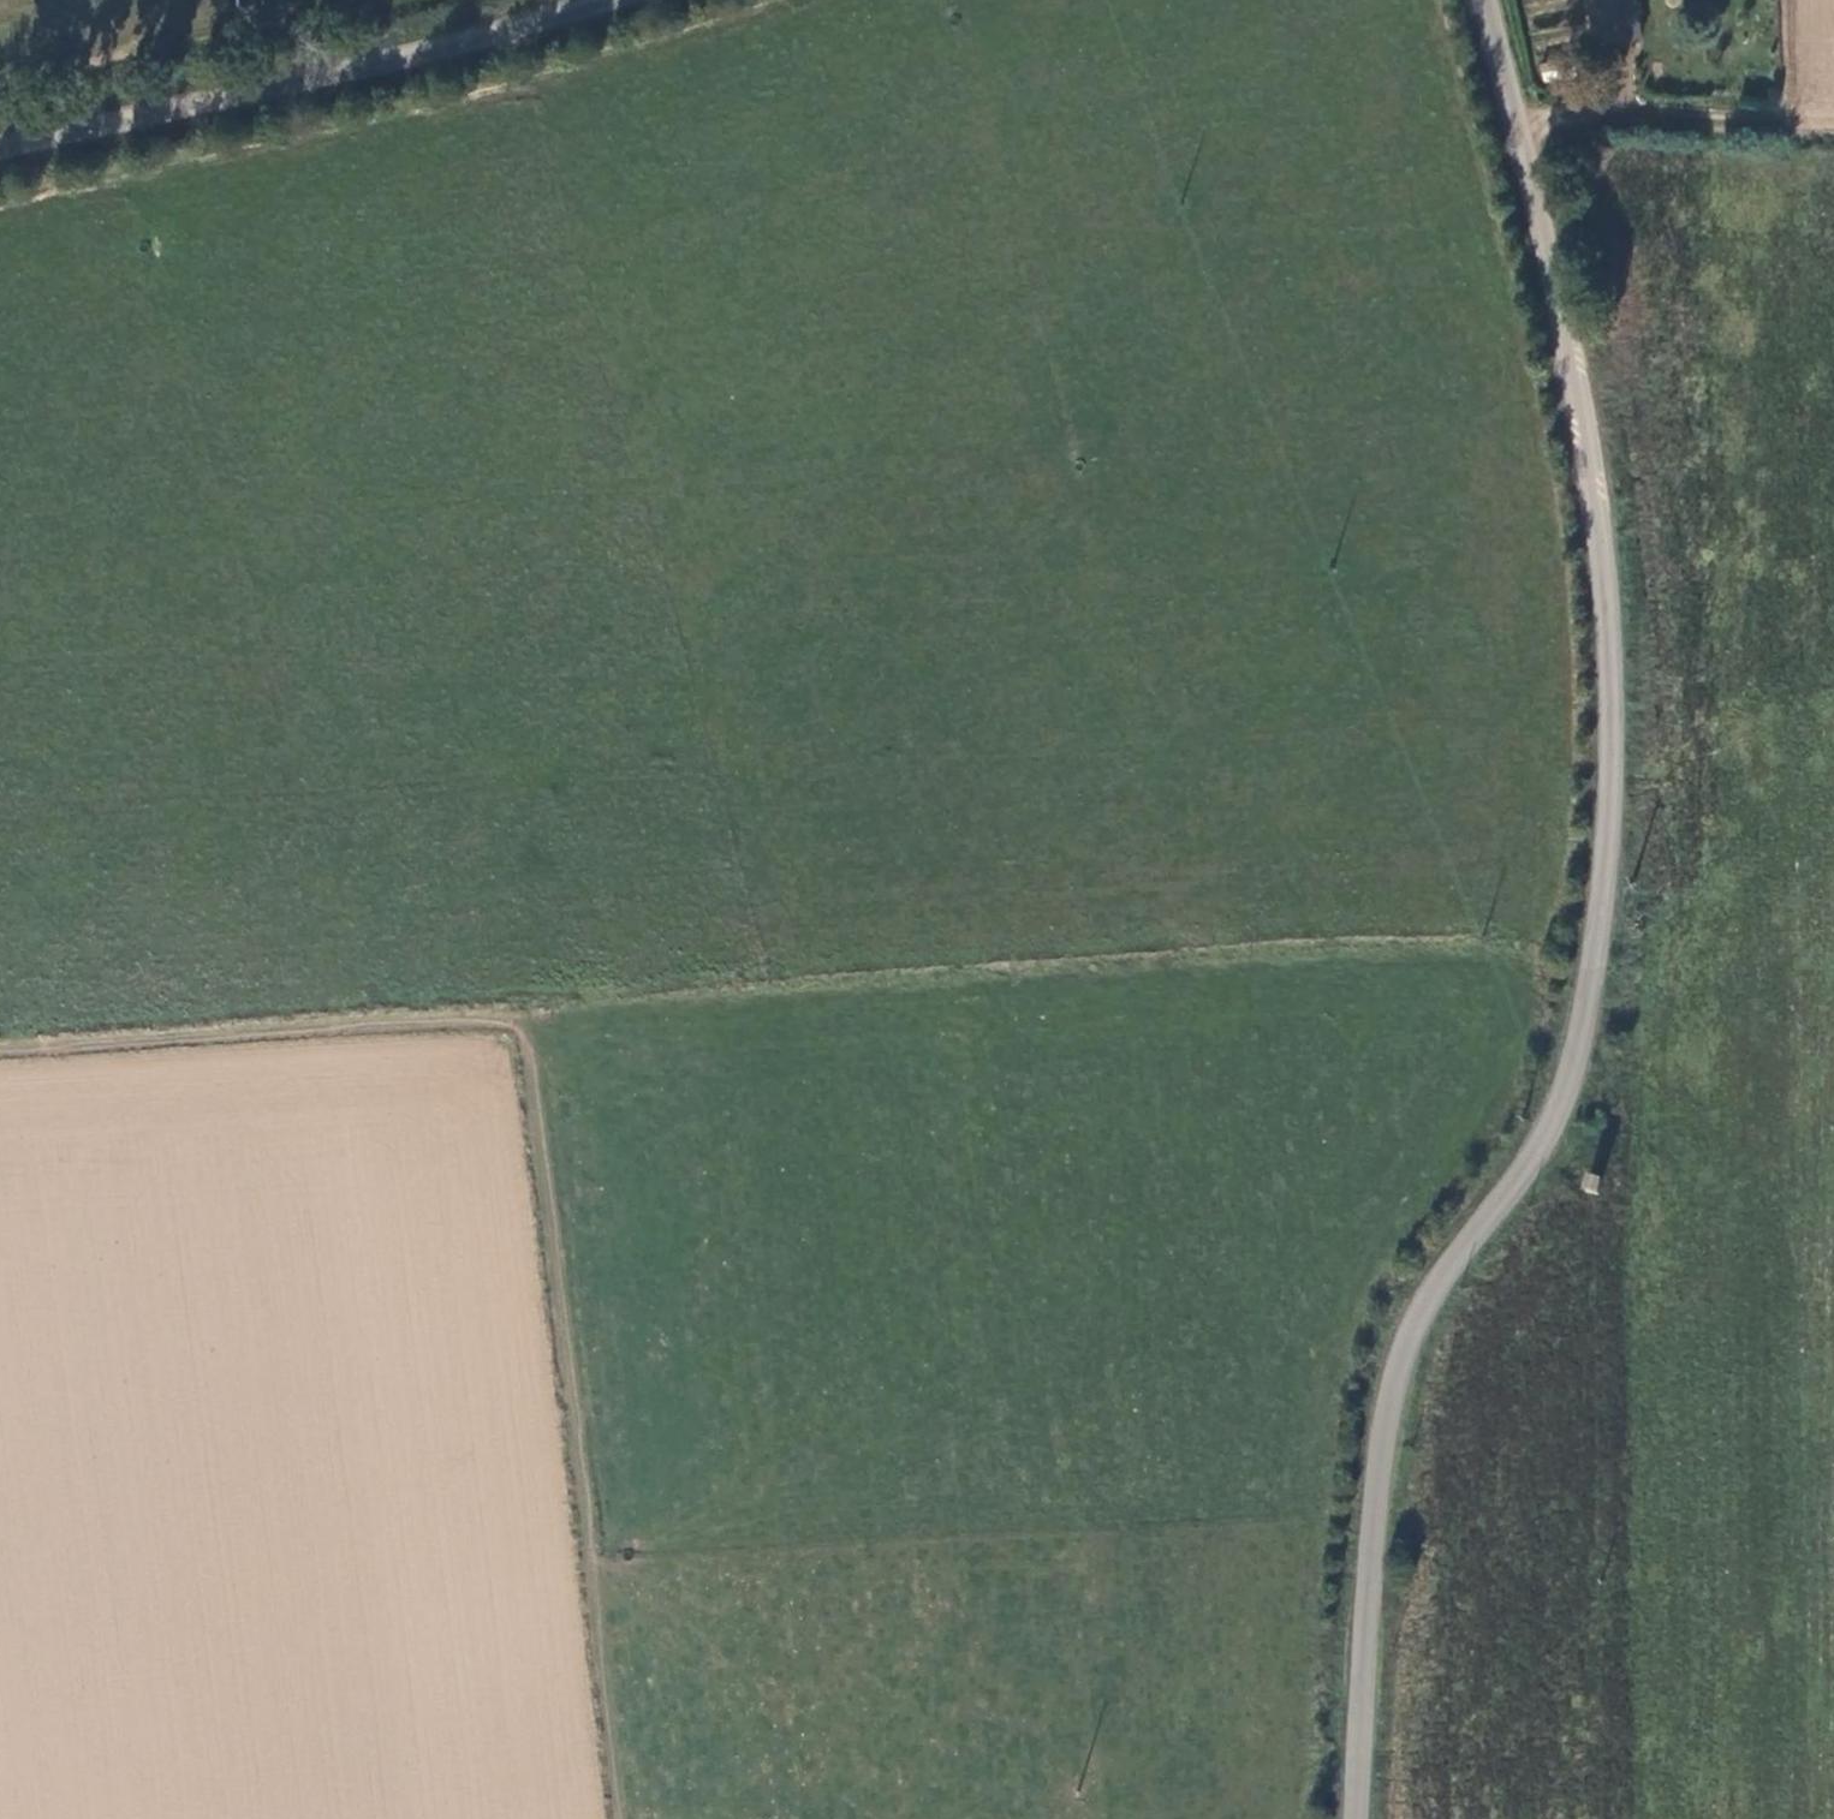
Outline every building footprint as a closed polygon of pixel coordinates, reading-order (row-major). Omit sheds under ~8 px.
[(1634,68),(1625,9),(1581,17),(1589,77),(1634,68)] [(1606,1192),(1609,1176),(1594,1174),(1592,1190),(1606,1192)]
